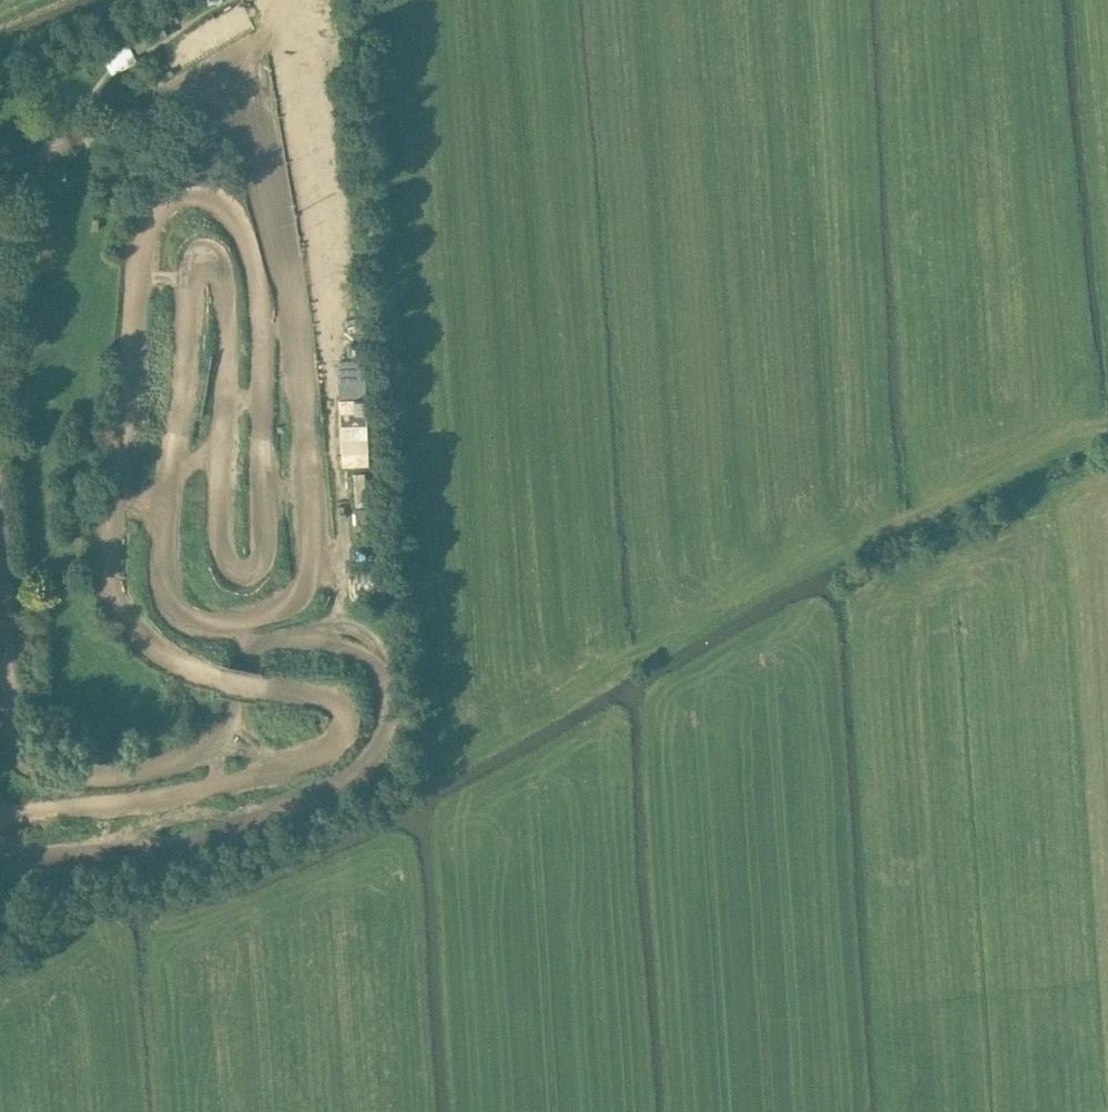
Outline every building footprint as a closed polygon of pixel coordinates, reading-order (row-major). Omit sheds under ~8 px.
[(365,396),(339,397),(342,463),(368,462),(365,396)]
